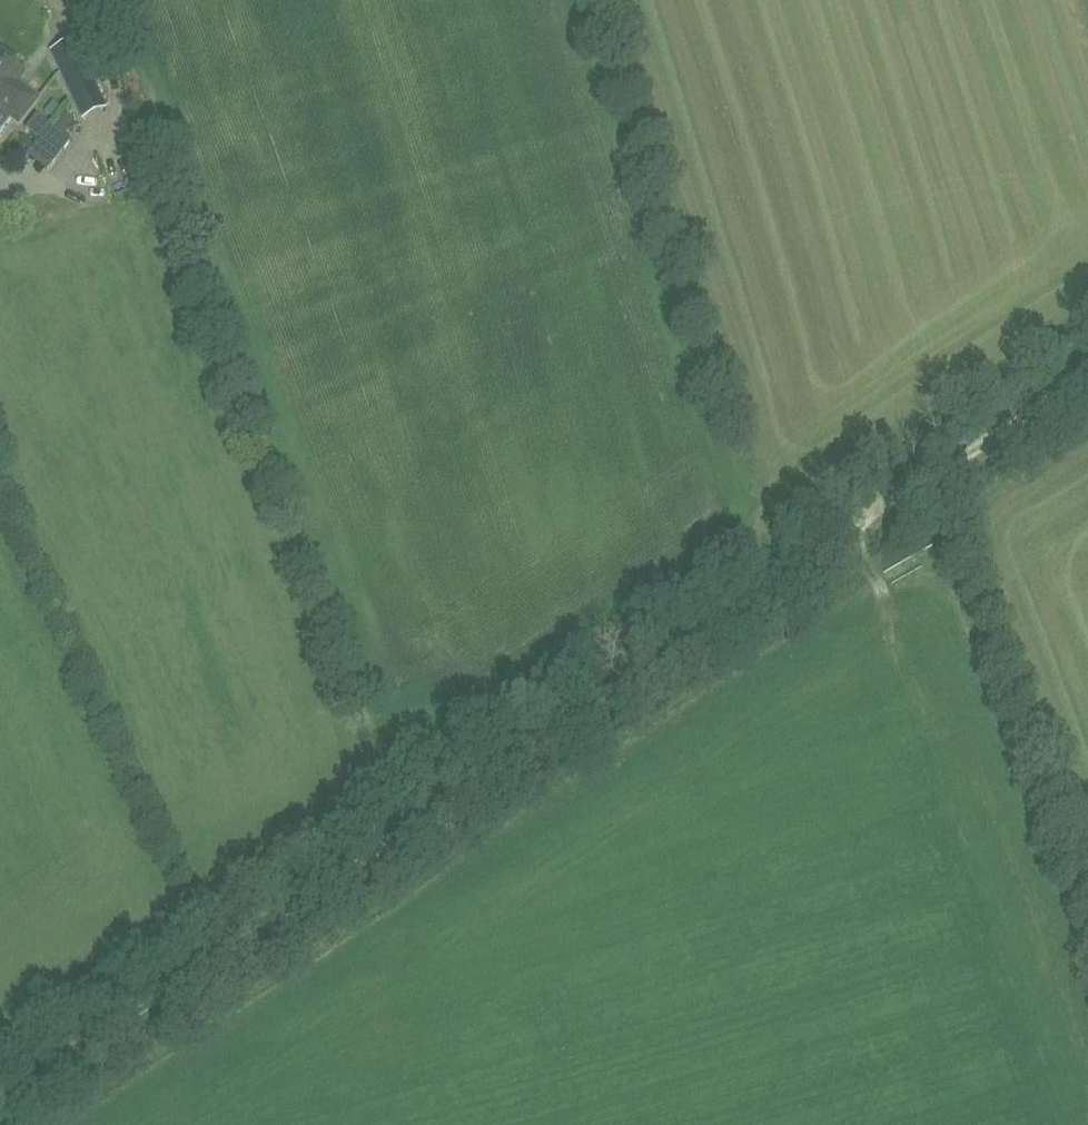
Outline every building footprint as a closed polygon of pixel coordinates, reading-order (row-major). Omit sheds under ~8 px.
[(81,121),(107,109),(89,71),(102,65),(87,34),(49,52),(81,121)] [(18,124),(38,100),(17,83),(24,75),(0,56),(0,110),(18,124)] [(25,129),(58,155),(69,141),(37,115),(25,129)]
